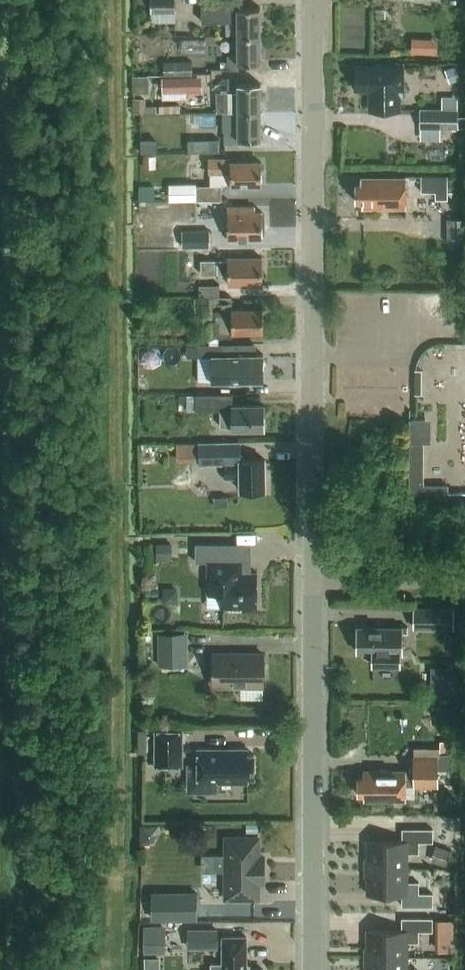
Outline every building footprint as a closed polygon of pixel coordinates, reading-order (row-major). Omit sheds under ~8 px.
[(177,0),(154,0),(154,23),(177,23),(177,0)] [(239,36),(262,36),(262,8),(239,8),(239,3),(202,3),(202,21),(239,21),(239,36)] [(262,36),(239,36),(239,56),(229,56),(229,70),(240,70),(240,64),(262,64),(262,36)] [(412,37),(411,52),(437,54),(438,38),(412,37)] [(165,74),(194,75),(194,62),(165,61),(165,74)] [(456,65),(444,70),(449,83),(461,79),(456,65)] [(404,66),(356,67),(357,91),(371,91),(371,112),(401,112),(401,96),(404,96),(404,66)] [(149,76),(134,76),(133,94),(149,94),(149,76)] [(163,91),(202,91),(202,76),(162,77),(163,91)] [(217,92),(217,112),(221,112),(240,112),(262,112),(262,84),(240,84),(240,78),(229,78),(229,92),(217,92)] [(133,98),(133,112),(144,112),(144,108),(146,108),(146,105),(146,98),(133,98)] [(423,110),(423,128),(464,128),(464,117),(461,117),(461,110),(423,110)] [(221,112),(222,132),(226,132),(226,142),(241,142),(241,140),(262,140),(262,112),(240,112),(221,112)] [(220,148),(219,135),(188,137),(188,150),(220,148)] [(144,157),(144,169),(156,169),(156,157),(144,157)] [(263,185),(263,163),(233,163),(233,159),(209,159),(209,174),(232,174),(232,185),(263,185)] [(422,176),(422,192),(437,192),(437,199),(449,199),(449,176),(422,176)] [(362,184),(357,184),(357,203),(363,203),(363,208),(407,208),(407,178),(362,178),(362,184)] [(169,184),(168,201),(196,201),(221,201),(221,198),(221,186),(196,186),(196,184),(190,184),(169,184)] [(228,239),(263,239),(263,212),(250,212),(250,207),(228,207),(228,239)] [(209,247),(210,229),(182,229),(182,246),(209,247)] [(229,284),(263,284),(263,259),(229,258),(229,260),(203,261),(203,275),(229,275),(229,284)] [(200,285),(200,297),(220,297),(220,285),(200,285)] [(263,308),(233,309),(233,298),(209,298),(209,310),(203,310),(203,320),(207,320),(207,317),(216,317),(216,322),(210,322),(210,336),(234,336),(234,333),(264,333),(263,308)] [(223,345),(199,345),(199,357),(212,357),(212,380),(229,380),(229,382),(264,381),(264,356),(229,356),(223,356),(223,345)] [(186,396),(186,410),(196,410),(196,396),(186,396)] [(233,431),(265,431),(265,406),(233,406),(233,396),(196,396),(196,410),(221,410),(221,427),(233,427),(233,431)] [(409,418),(409,498),(447,499),(447,500),(464,500),(464,491),(448,491),(448,484),(424,484),(424,442),(431,442),(431,418),(409,418)] [(265,460),(240,460),(240,443),(199,443),(199,464),(226,464),(226,479),(241,479),(241,491),(265,491),(265,460)] [(171,560),(172,543),(156,543),(156,560),(171,560)] [(195,544),(195,563),(207,563),(207,607),(221,607),(221,608),(229,608),(229,612),(241,612),(241,608),(257,608),(257,574),(242,573),(242,562),(230,562),(230,544),(195,544)] [(163,588),(163,603),(177,602),(177,588),(163,588)] [(455,629),(456,607),(415,607),(415,629),(455,629)] [(409,633),(410,628),(359,627),(359,652),(372,652),(372,666),(400,666),(400,655),(404,655),(404,633),(409,633)] [(187,666),(187,633),(157,634),(158,666),(187,666)] [(213,655),(213,686),(263,687),(263,655),(213,655)] [(431,665),(431,677),(443,677),(443,665),(431,665)] [(154,730),(155,767),(182,766),(182,730),(154,730)] [(414,747),(413,755),(438,755),(440,755),(440,753),(440,747),(437,747),(414,747)] [(198,750),(198,783),(247,783),(247,778),(254,778),(253,755),(247,755),(247,750),(198,750)] [(438,787),(438,755),(413,755),(413,770),(408,770),(365,770),(365,777),(360,777),(360,795),(365,795),(365,800),(408,800),(408,793),(408,787),(438,787)] [(408,800),(408,802),(418,802),(418,793),(408,793),(408,800)] [(259,823),(247,823),(247,833),(259,833),(259,823)] [(203,825),(204,836),(214,836),(213,824),(203,825)] [(368,842),(368,868),(409,869),(409,854),(420,855),(420,843),(434,843),(434,830),(404,830),(403,843),(368,842)] [(225,838),(225,899),(257,899),(257,883),(263,883),(264,862),(257,862),(257,838),(225,838)] [(452,850),(436,845),(431,861),(447,866),(452,850)] [(222,871),(222,855),(202,854),(202,870),(222,871)] [(368,868),(367,895),(403,895),(402,907),(433,908),(433,895),(419,895),(420,884),(408,883),(409,869),(368,868)] [(152,891),(152,919),(197,919),(197,891),(152,891)] [(367,931),(366,958),(408,958),(408,944),(419,944),(419,932),(433,933),(433,920),(402,919),(402,932),(367,931)] [(437,920),(437,951),(451,952),(452,920),(438,920),(437,920)] [(142,926),(143,953),(166,953),(166,926),(142,926)] [(188,929),(188,948),(209,948),(209,929),(188,929)] [(246,937),(222,937),(222,963),(210,963),(210,969),(208,969),(262,969),(246,969),(246,937)] [(143,954),(144,969),(160,969),(159,953),(143,954)] [(366,969),(408,969),(408,958),(366,958),(366,969)]
